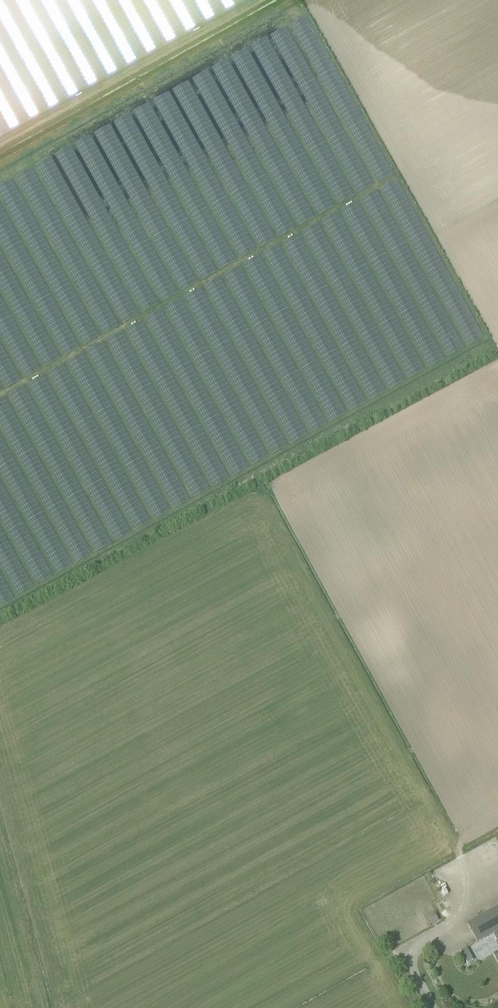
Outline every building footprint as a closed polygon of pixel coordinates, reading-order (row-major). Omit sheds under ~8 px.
[(467,924),(477,943),(493,934),(497,940),(497,939),(497,906),(467,924)] [(425,918),(430,926),(439,921),(435,912),(425,918)]
